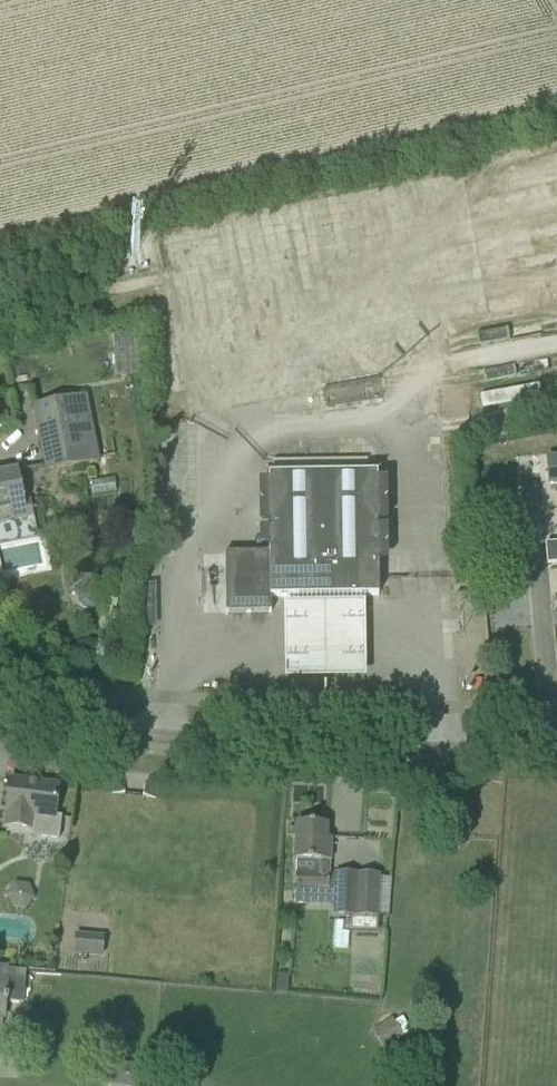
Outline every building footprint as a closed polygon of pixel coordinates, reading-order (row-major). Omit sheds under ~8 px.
[(211,264),(197,266),(196,256),(188,257),(194,314),(216,311),(211,264)] [(144,375),(143,335),(115,336),(116,376),(144,375)] [(353,347),(347,354),(373,377),(379,370),(353,347)] [(32,407),(45,473),(97,463),(84,397),(32,407)] [(546,502),(556,501),(556,464),(543,466),(546,502)] [(31,499),(24,501),(18,472),(0,475),(0,526),(35,519),(31,499)] [(225,555),(225,614),(271,614),(271,598),(282,598),(364,597),(378,597),(377,475),(268,476),(269,554),(225,555)] [(547,546),(549,572),(556,571),(556,546),(547,546)] [(78,605),(83,611),(94,611),(99,605),(100,596),(95,589),(84,589),(78,595),(78,605)] [(364,597),(282,598),(284,676),(365,675),(364,597)] [(54,819),(58,787),(10,781),(5,827),(40,831),(39,839),(58,841),(61,820),(54,819)] [(329,875),(330,862),(331,839),(326,839),(327,825),(296,824),(295,861),(297,862),(296,904),(309,905),(309,892),(334,893),(332,917),(357,917),(379,918),(381,876),(359,875),(329,875)] [(104,941),(74,939),(73,956),(103,958),(104,941)] [(2,1034),(3,1022),(6,1022),(7,1003),(22,1004),(25,972),(0,969),(0,1034),(2,1034)] [(274,991),(286,993),(288,975),(276,974),(274,991)] [(373,1029),(384,1051),(404,1040),(393,1019),(373,1029)] [(108,1085),(141,1085),(142,1066),(109,1065),(108,1085)]
